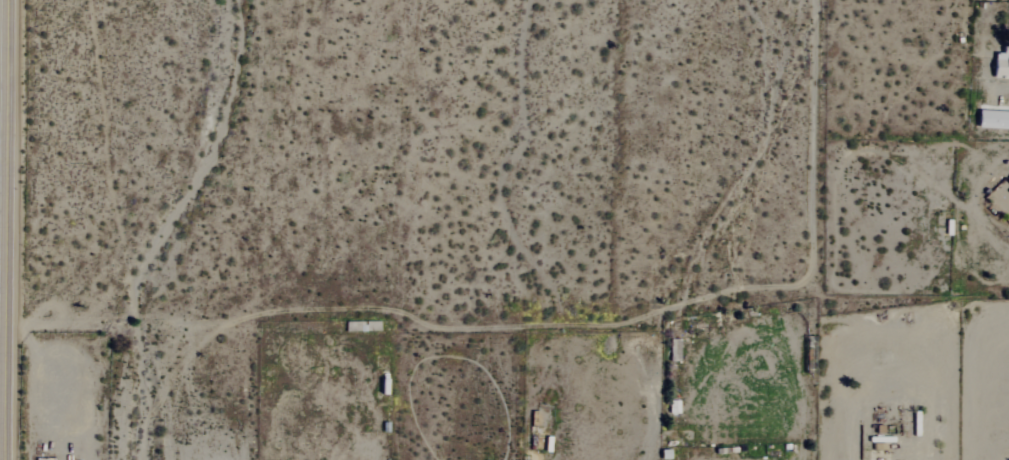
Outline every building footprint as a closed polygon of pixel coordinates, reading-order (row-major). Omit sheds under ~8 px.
[(1002,46),(1001,54),(993,54),(993,79),(1008,80),(1008,46),(1002,46)] [(1008,130),(1008,113),(977,112),(976,129),(1008,130)] [(678,362),(679,341),(669,341),(669,362),(678,362)]
